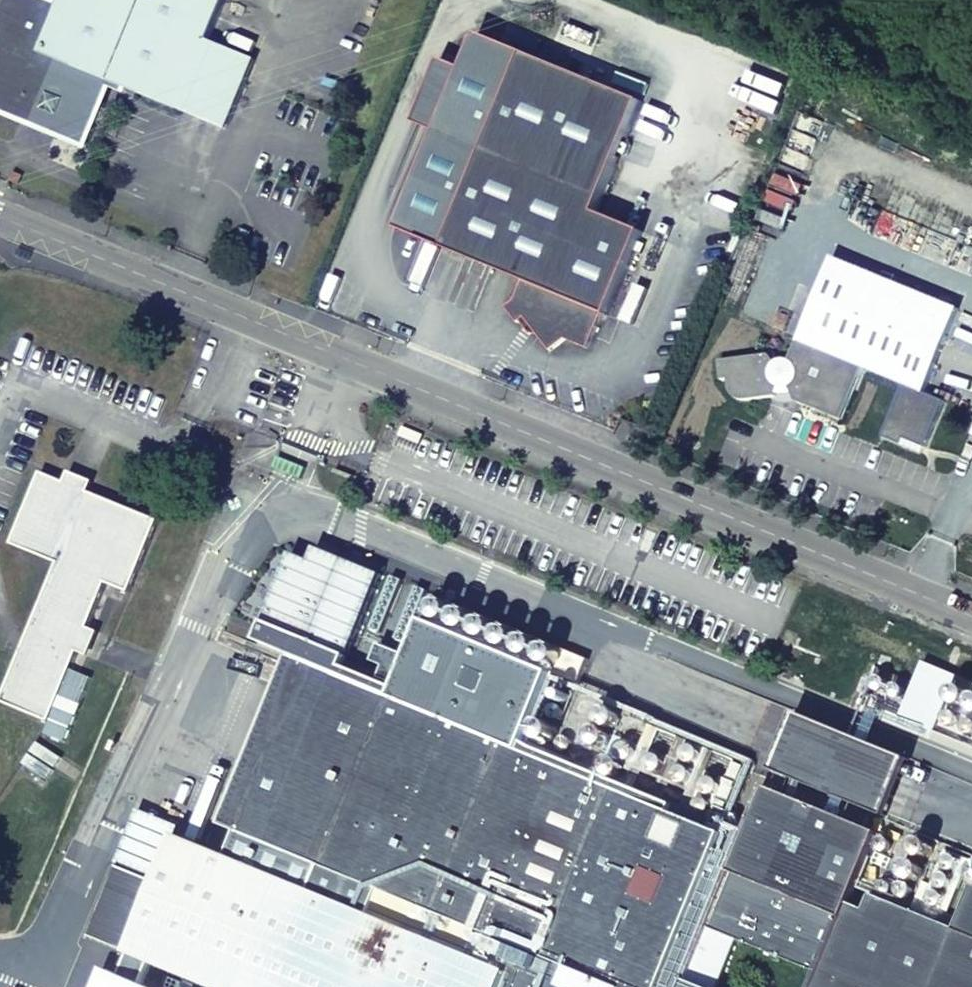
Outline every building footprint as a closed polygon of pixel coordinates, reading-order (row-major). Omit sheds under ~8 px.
[(220,129),(249,59),(212,44),(229,0),(67,0),(62,11),(36,0),(7,0),(0,17),(0,112),(25,123),(30,110),(63,124),(58,136),(87,148),(98,120),(113,84),(184,114),(220,129)] [(249,59),(220,129),(229,132),(258,62),(249,59)] [(641,107),(525,59),(447,254),(523,285),(516,305),(504,315),(518,331),(524,326),(553,359),(568,346),(590,355),(604,318),(610,320),(644,235),(597,216),(641,107)] [(25,123),(58,136),(63,124),(30,110),(25,123)] [(800,345),(798,344),(790,366),(786,365),(782,366),(778,367),(770,358),(721,366),(723,384),(730,384),(731,390),(732,395),(734,399),(737,402),(740,405),(744,405),(748,405),(777,402),(778,399),(782,389),(791,390),(794,398),(798,406),(843,425),(865,372),(904,388),(883,440),(902,448),(904,442),(925,451),(944,404),(924,397),(949,335),(853,296),(862,273),(833,261),(800,345)] [(958,313),(862,273),(853,296),(949,335),(958,313)] [(782,389),(778,399),(783,399),(789,399),(794,398),(791,390),(782,389)] [(623,424),(618,438),(635,445),(640,431),(623,424)] [(618,438),(617,441),(634,448),(635,445),(618,438)] [(70,470),(66,481),(90,491),(94,480),(70,470)] [(50,721),(79,651),(88,628),(107,582),(130,591),(160,520),(90,491),(66,481),(43,472),(14,544),(60,563),(2,701),(50,721)] [(428,650),(447,657),(456,661),(540,695),(559,647),(447,602),(428,650)] [(88,628),(79,651),(91,656),(100,633),(88,628)] [(224,825),(243,833),(311,664),(294,657),(224,825)] [(447,657),(428,703),(437,707),(456,661),(447,657)] [(311,664),(243,833),(295,855),(287,873),(315,884),(313,889),(179,835),(160,881),(121,865),(92,936),(150,959),(216,986),(718,986),(738,939),(820,972),(814,986),(971,986),(971,890),(957,927),(943,921),(918,912),(872,895),(866,909),(851,902),(879,833),(767,786),(749,829),(737,857),(720,850),(728,833),(716,828),(617,788),(366,687),(311,664)] [(370,680),(366,687),(617,788),(620,781),(437,707),(428,703),(370,680)] [(909,758),(797,712),(773,770),(886,815),(909,758)] [(708,822),(717,825),(720,817),(741,763),(733,761),(734,758),(648,725),(640,744),(622,737),(608,771),(626,779),(622,788),(707,822),(708,822)] [(720,817),(717,825),(716,828),(728,833),(720,850),(737,857),(749,829),(720,817)] [(945,849),(918,912),(943,921),(968,858),(945,849)] [(150,959),(135,976),(108,973),(102,986),(216,986),(150,959)]
